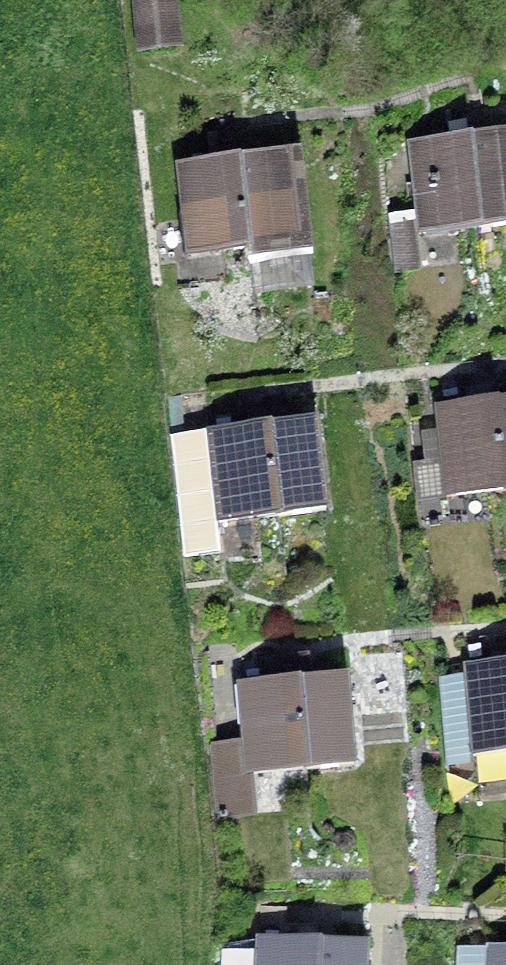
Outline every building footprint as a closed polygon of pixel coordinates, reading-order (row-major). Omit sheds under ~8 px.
[(139,29),(175,24),(172,0),(137,0),(139,29)] [(420,234),(505,224),(505,131),(409,142),(420,234)] [(178,164),(188,255),(296,243),(286,151),(178,164)] [(447,496),(505,490),(505,398),(436,405),(447,496)] [(222,551),(218,522),(325,510),(315,419),(208,431),(175,435),(188,554),(222,551)] [(473,757),(505,754),(505,660),(489,662),(487,636),(462,638),(473,757)] [(250,819),(246,775),(354,765),(346,674),(239,683),(244,743),(212,746),(218,821),(250,819)] [(367,942),(282,938),(284,906),(260,905),(258,941),(231,943),(221,951),(221,964),(366,964),(367,942)] [(489,948),(489,964),(505,964),(505,949),(489,948)]
